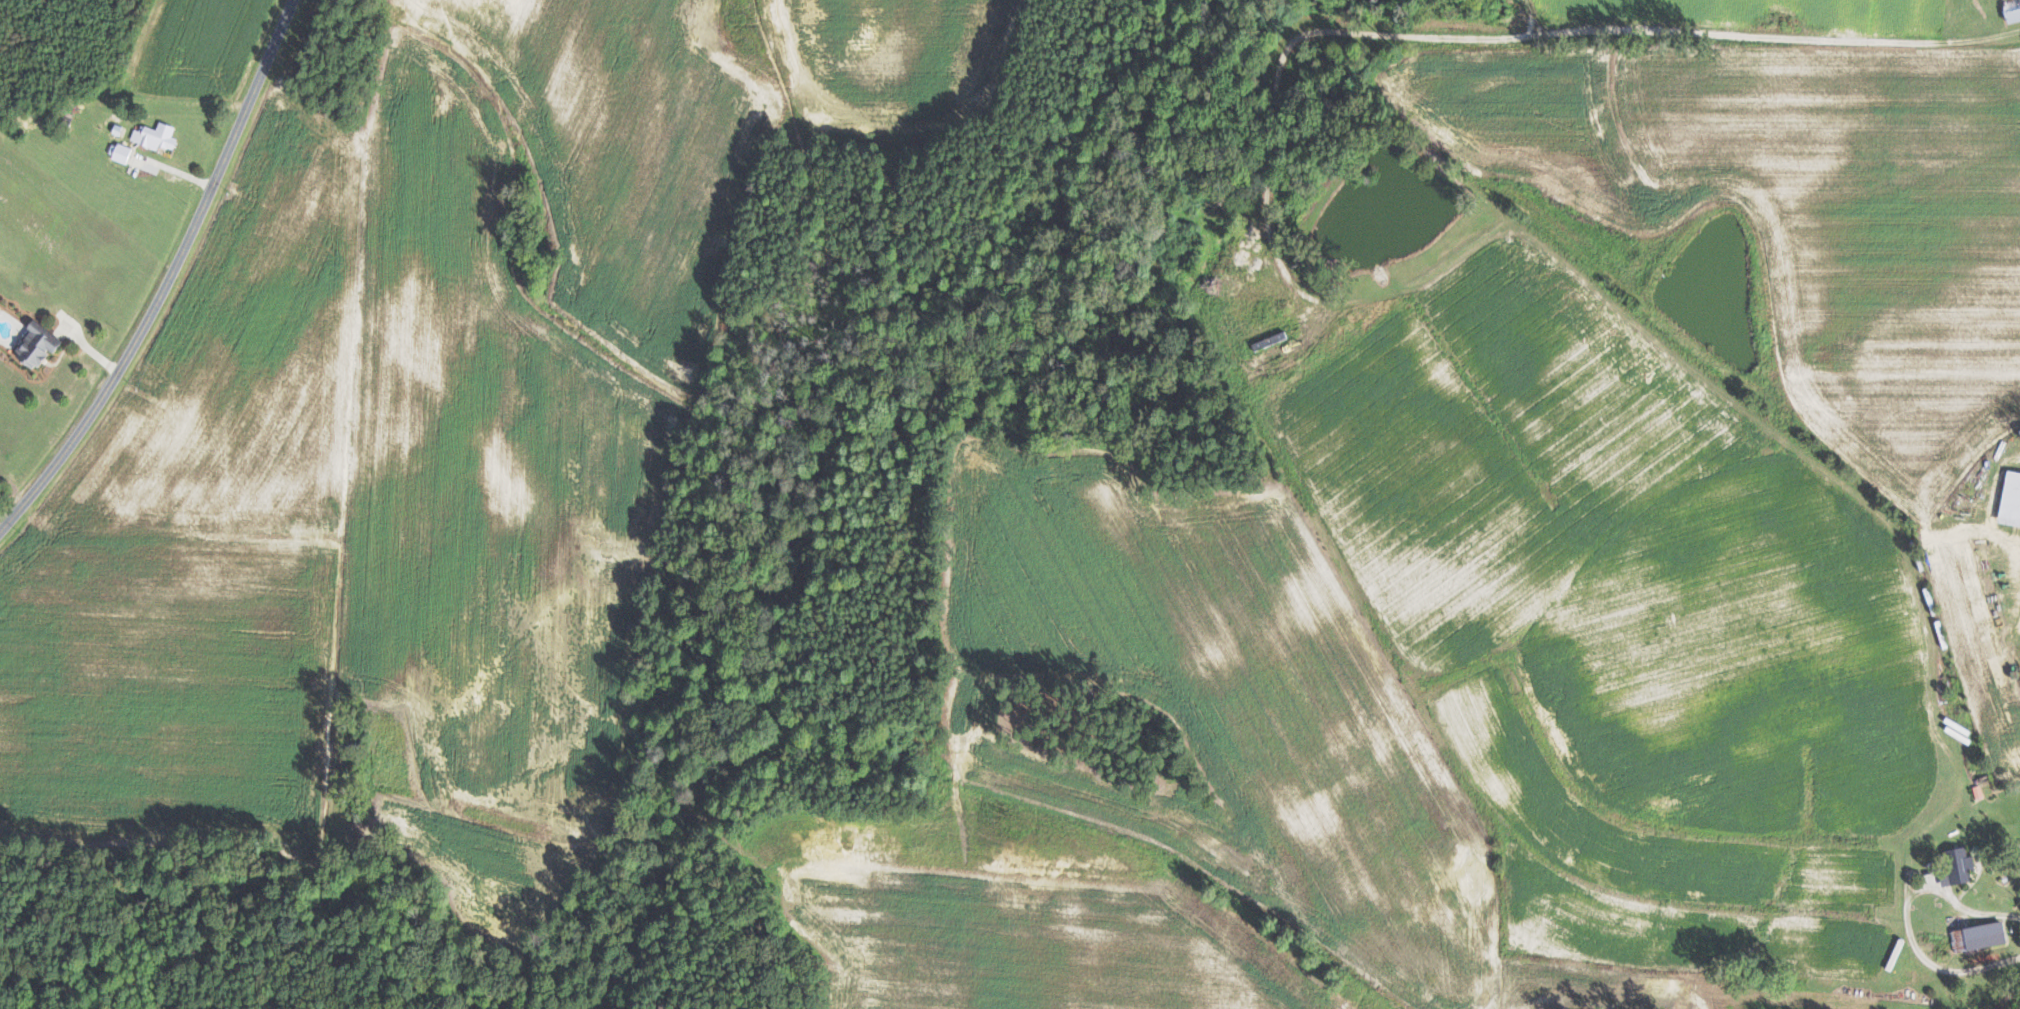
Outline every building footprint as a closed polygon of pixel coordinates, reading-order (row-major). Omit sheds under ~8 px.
[(2019,21),(2019,0),(2007,0),(2006,0),(2012,23),(2019,21)] [(178,126),(162,121),(159,129),(140,123),(134,141),(161,150),(162,145),(176,150),(181,138),(175,136),(178,126)] [(131,162),(135,148),(114,141),(110,156),(131,162)] [(40,371),(65,340),(38,319),(30,328),(36,333),(19,353),(40,371)] [(1257,352),(1284,341),(1280,332),(1269,337),(1268,335),(1252,341),(1257,352)] [(2011,470),(2002,522),(2019,525),(2019,471),(2011,470)] [(1978,799),(1985,798),(1982,785),(1975,787),(1978,799)] [(1976,882),(1973,870),(1978,869),(1976,855),(1971,856),(1970,847),(1951,850),(1954,872),(1943,874),(1945,887),(1976,882)] [(1957,954),(2012,943),(2007,921),(1953,932),(1957,954)]
